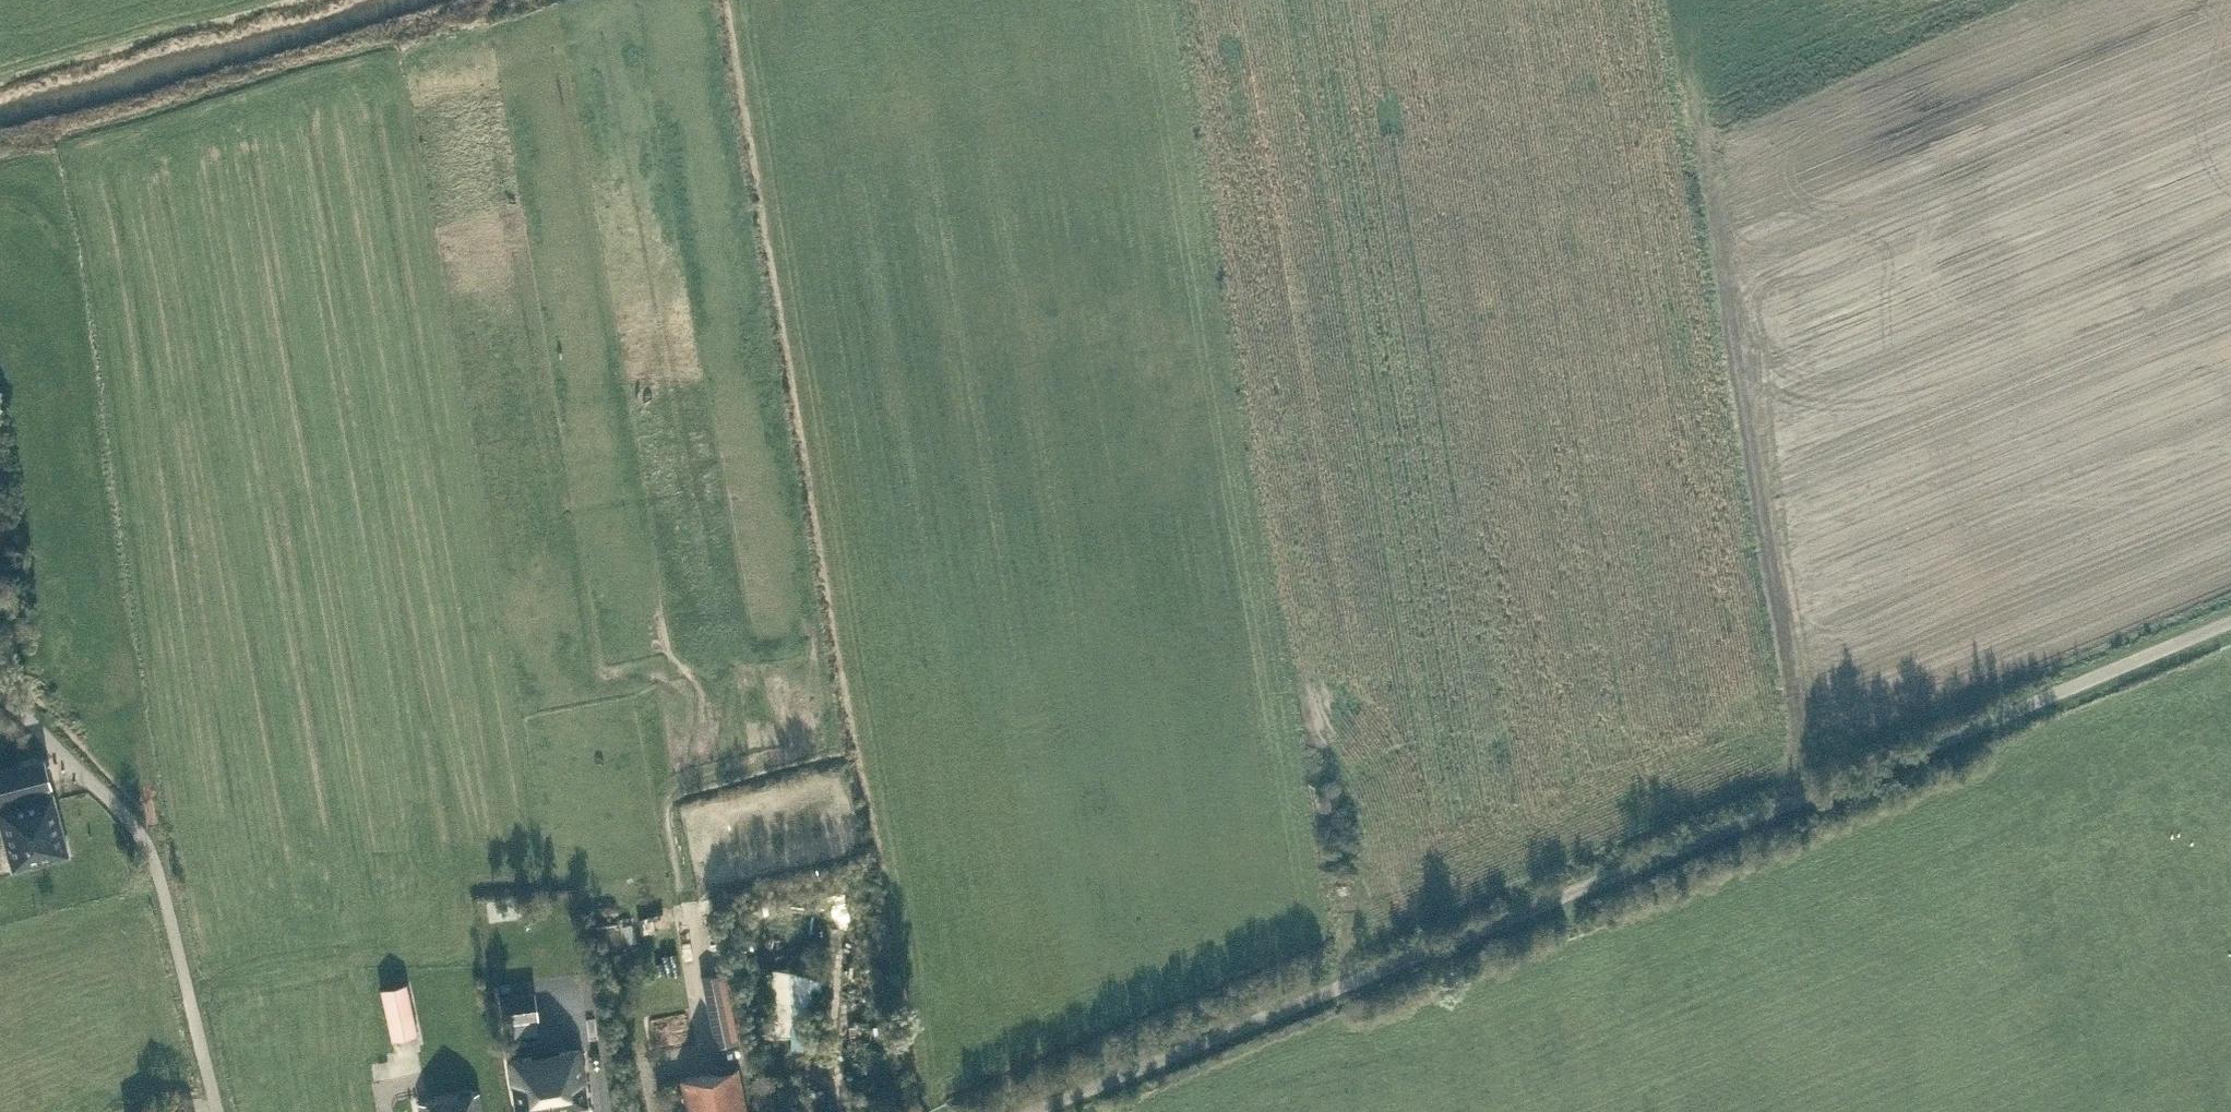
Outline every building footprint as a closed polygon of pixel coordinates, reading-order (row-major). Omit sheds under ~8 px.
[(67,853),(51,792),(23,799),(14,765),(0,769),(0,824),(12,868),(67,853)] [(817,1046),(821,970),(766,967),(761,1032),(791,1034),(790,1044),(817,1046)] [(390,1042),(417,1036),(406,985),(379,991),(390,1042)] [(502,1024),(539,1018),(534,986),(497,993),(502,1024)] [(586,1105),(579,1047),(508,1059),(516,1111),(542,1111),(586,1105)] [(735,1066),(680,1078),(687,1111),(745,1111),(735,1066)] [(477,1091),(418,1101),(420,1111),(481,1111),(477,1091)]
